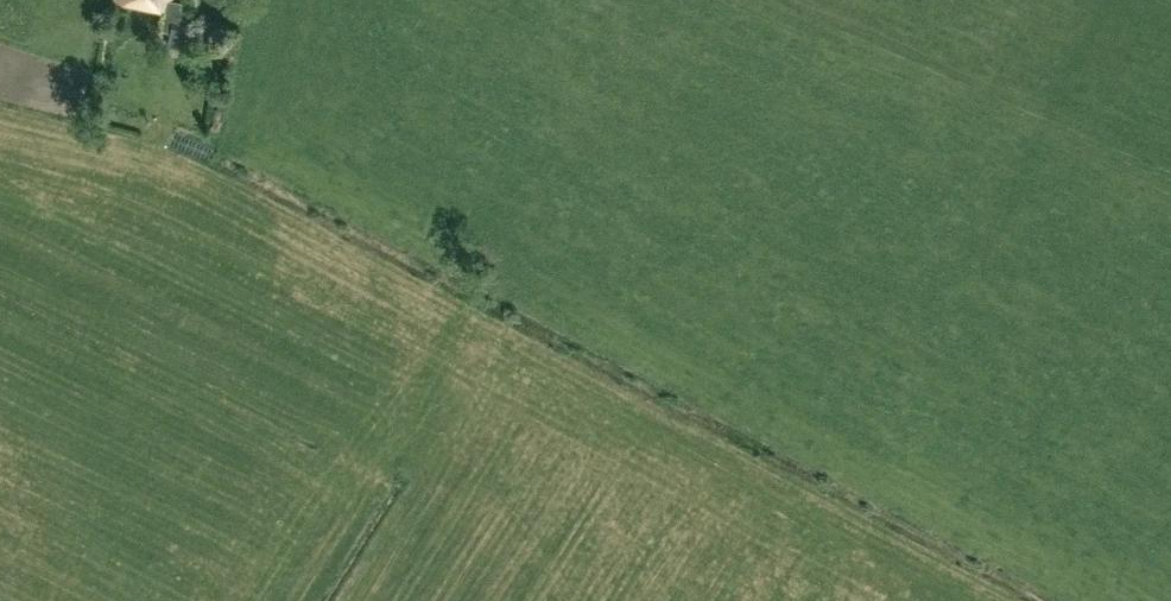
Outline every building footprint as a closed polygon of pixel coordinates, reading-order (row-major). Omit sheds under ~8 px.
[(165,9),(161,30),(190,36),(193,24),(179,21),(183,3),(172,0),(119,0),(165,9)]
